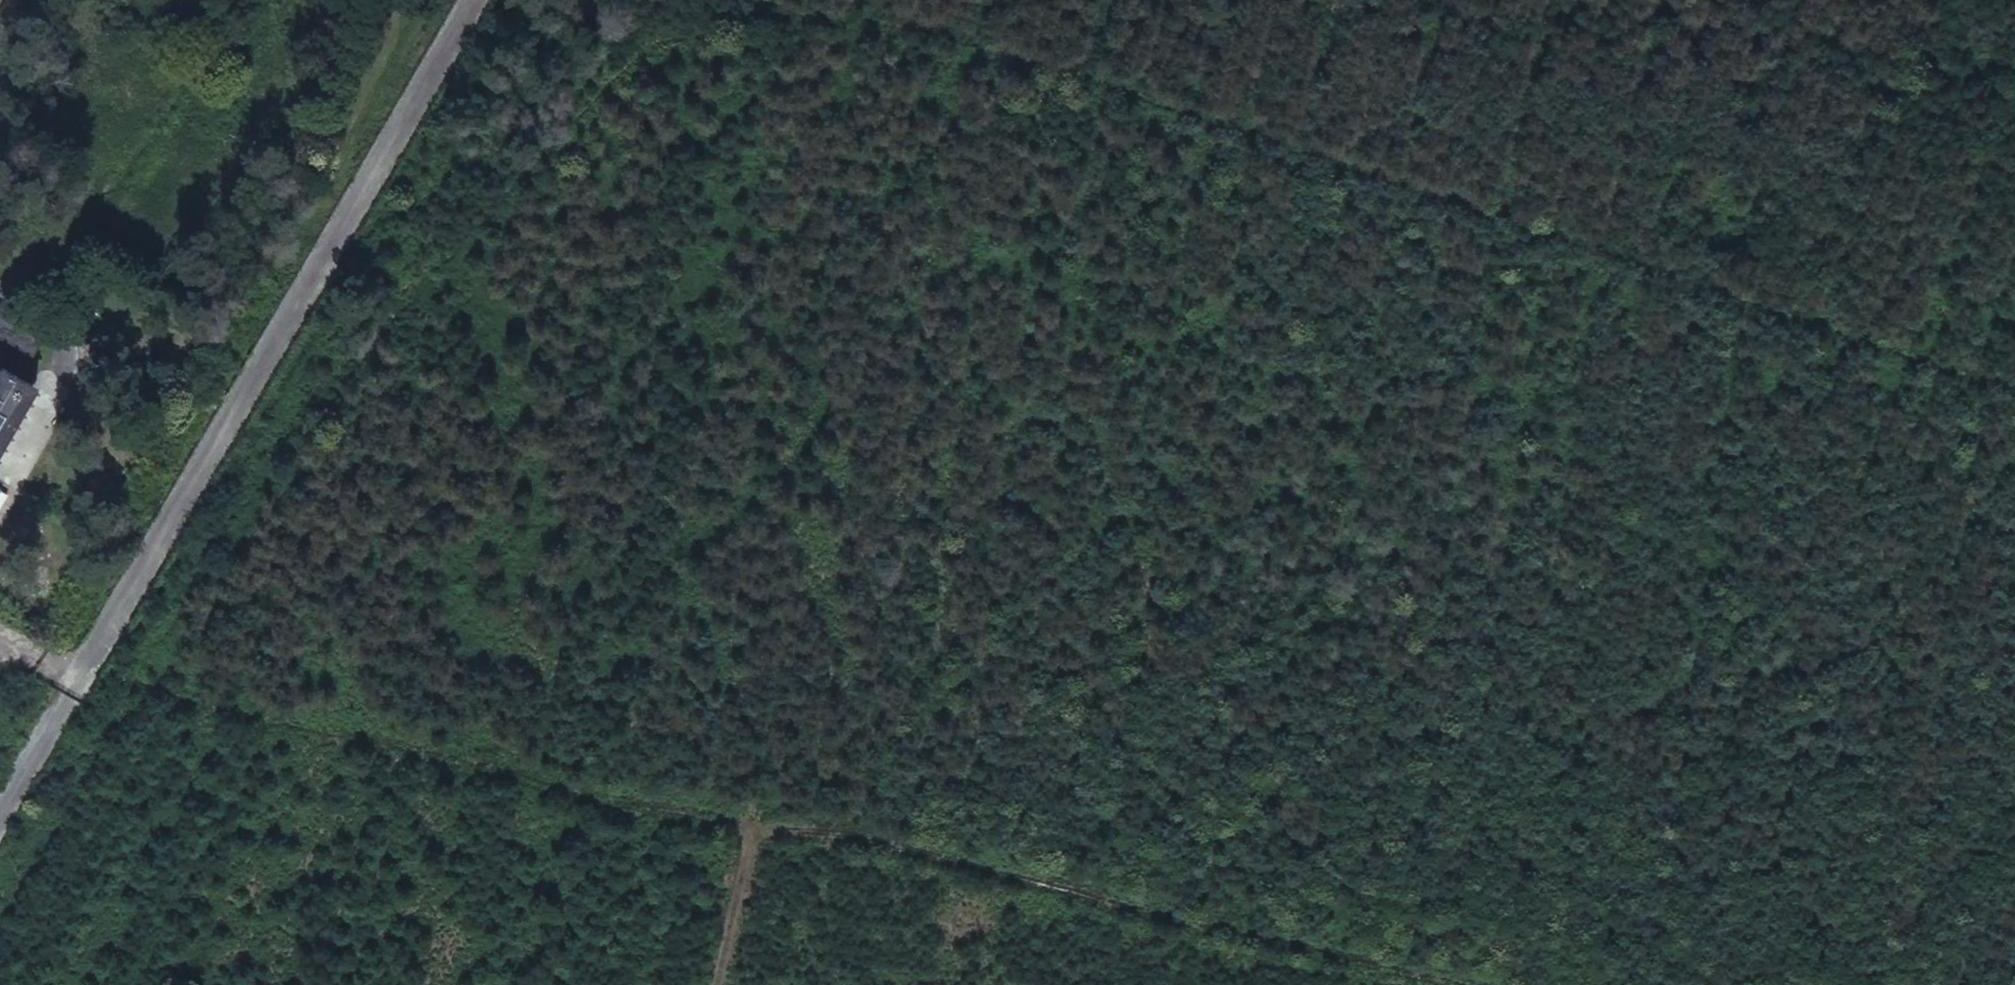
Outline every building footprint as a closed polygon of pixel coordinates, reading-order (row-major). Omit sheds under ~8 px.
[(30,382),(44,356),(0,330),(0,367),(30,382)] [(33,408),(6,394),(0,405),(0,404),(0,469),(33,408)]
